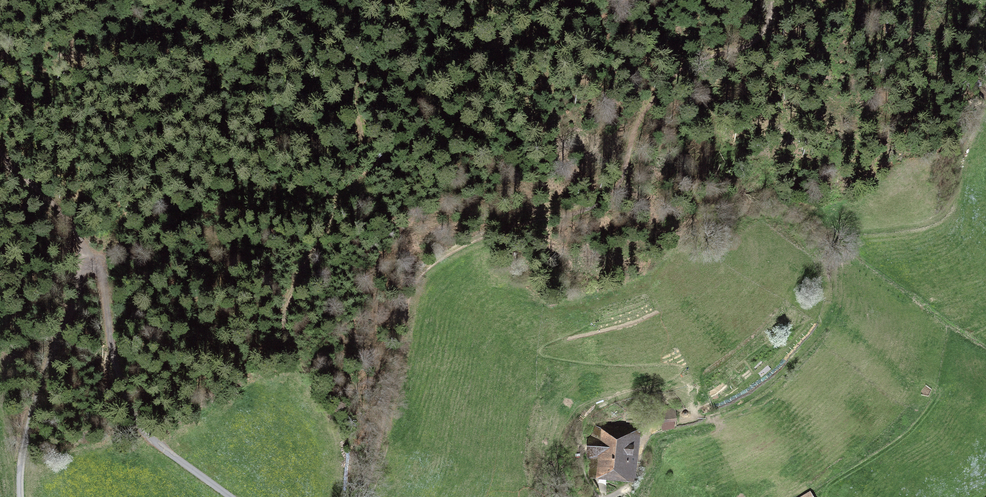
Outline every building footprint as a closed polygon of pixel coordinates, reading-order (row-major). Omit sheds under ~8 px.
[(675,408),(655,410),(656,421),(676,419),(675,408)] [(598,472),(628,475),(631,444),(637,445),(638,434),(603,430),(601,447),(590,446),(589,455),(600,456),(598,472)]
